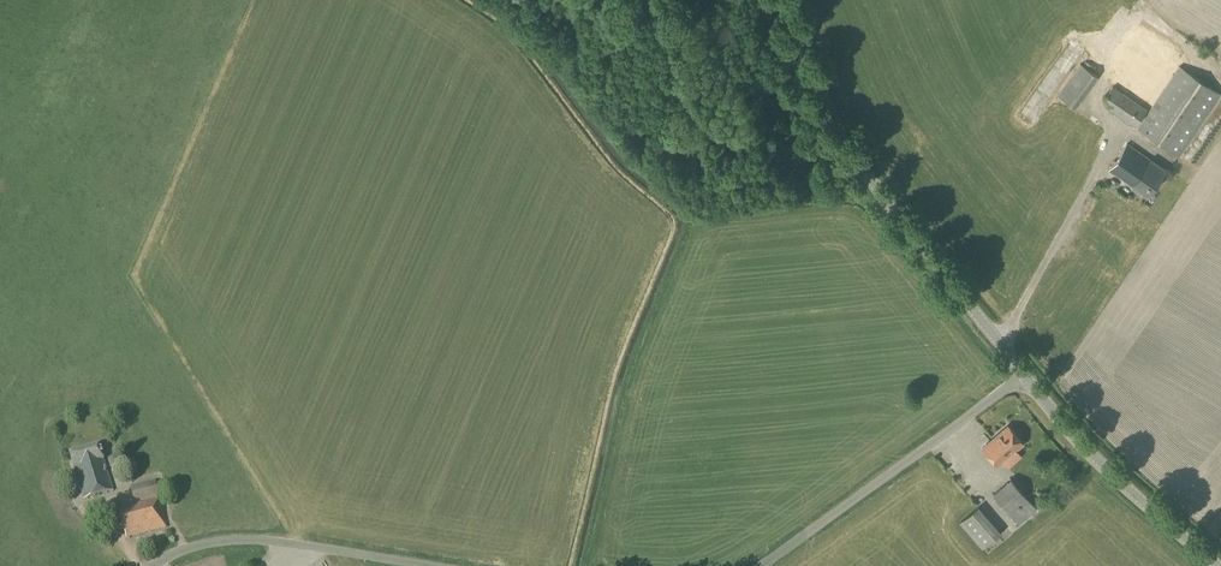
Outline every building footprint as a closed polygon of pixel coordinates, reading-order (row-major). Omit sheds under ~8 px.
[(1068,31),(1085,41),(1088,35),(1071,25),(1068,31)] [(1075,108),(1098,76),(1080,63),(1057,95),(1075,108)] [(1220,96),(1220,95),(1209,87),(1179,67),(1138,128),(1168,148),(1180,156),(1220,96)] [(1135,126),(1146,110),(1112,87),(1105,98),(1114,104),(1110,109),(1135,126)] [(1149,161),(1126,145),(1109,170),(1148,196),(1165,170),(1150,160),(1149,161)] [(1165,212),(1178,188),(1170,183),(1156,208),(1165,212)] [(997,465),(1023,443),(1008,426),(983,448),(997,465)] [(113,492),(103,461),(104,460),(100,446),(70,454),(74,469),(75,469),(85,500),(113,492)] [(1019,524),(1037,509),(1011,479),(993,494),(1019,524)] [(126,538),(166,528),(155,482),(131,488),(134,504),(119,508),(126,538)] [(983,549),(1001,533),(978,507),(960,522),(983,549)]
